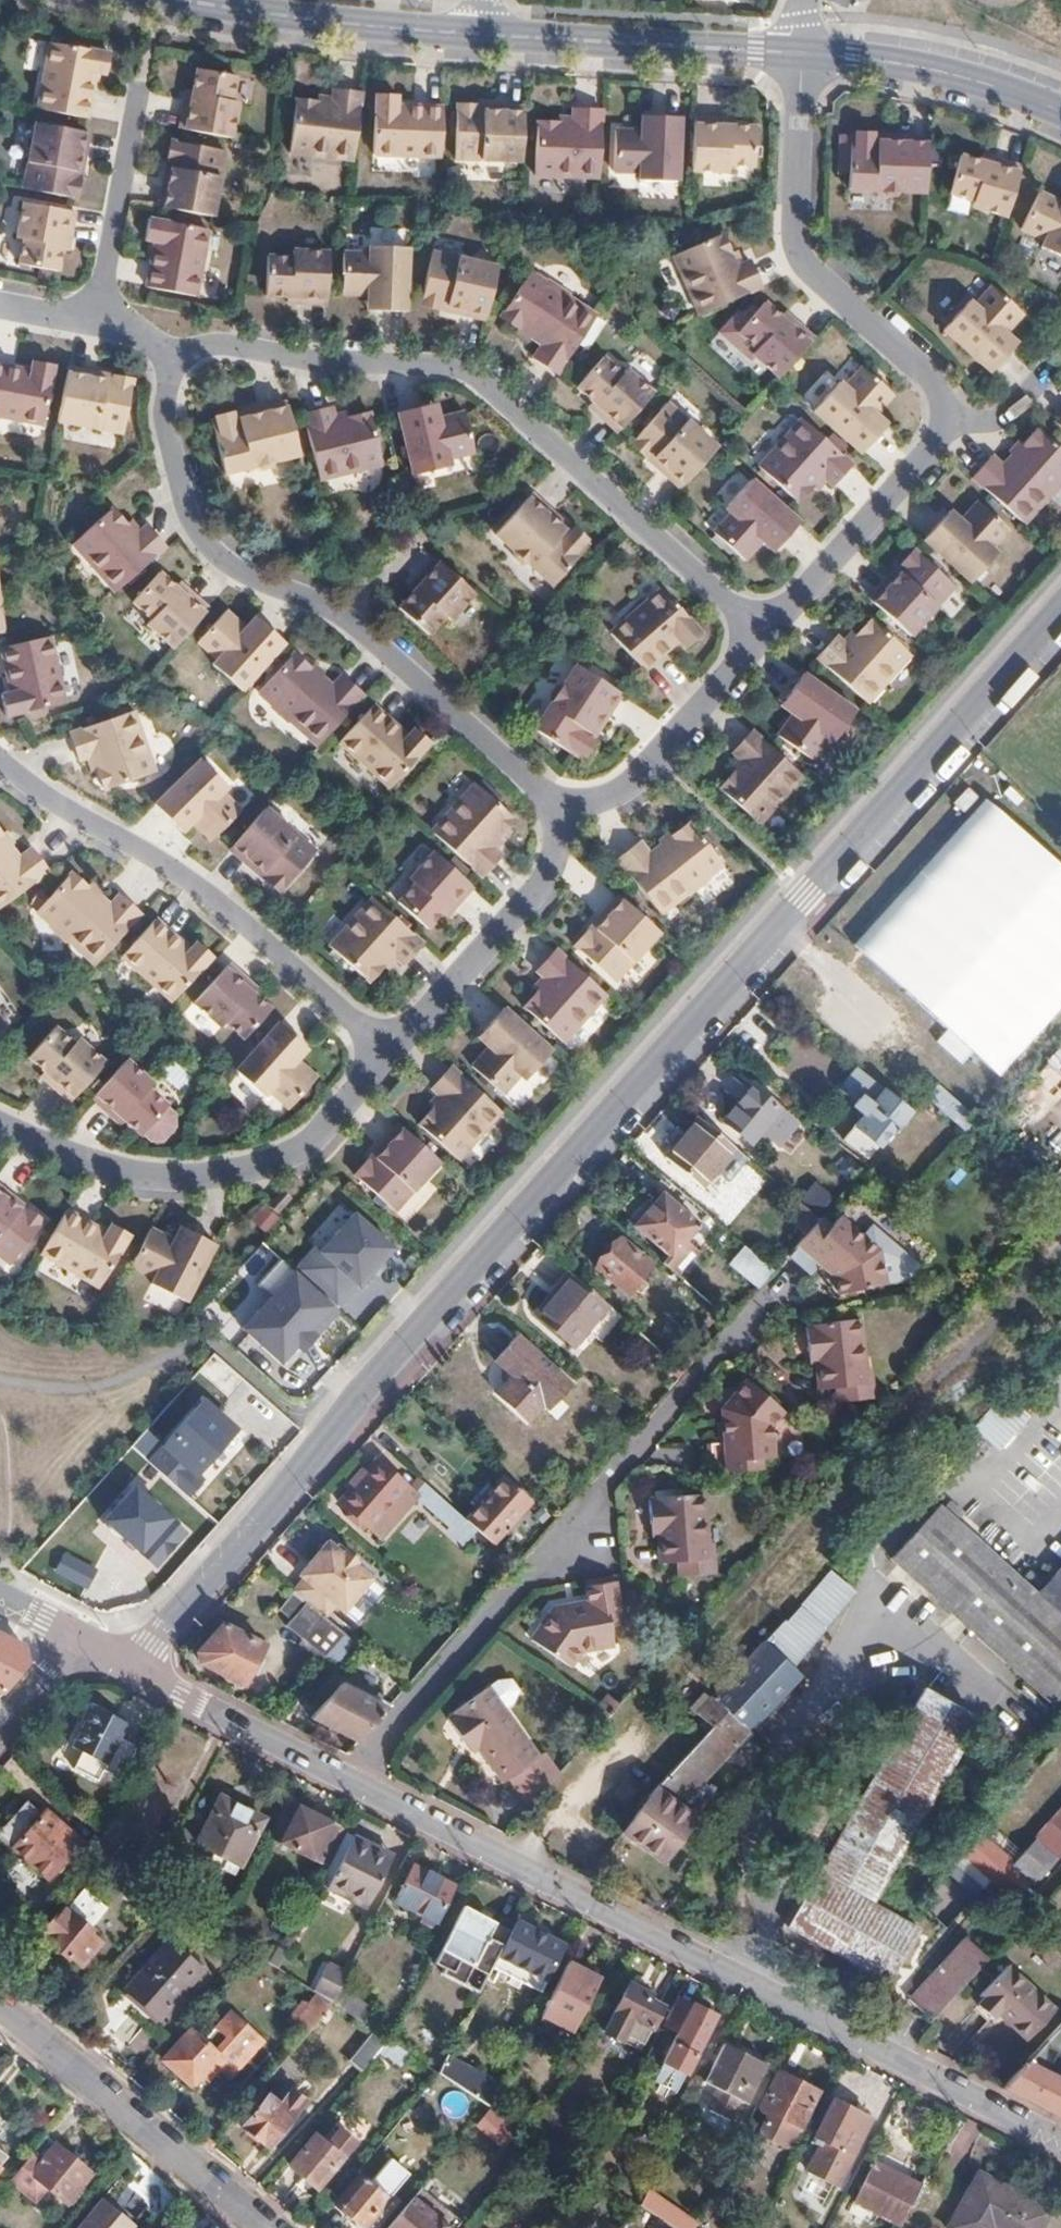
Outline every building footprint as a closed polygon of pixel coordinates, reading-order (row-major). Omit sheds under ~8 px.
[(92,73),(92,67),(97,67),(108,69),(111,48),(52,38),(40,104),(89,113),(96,75),(92,73)] [(28,42),(25,68),(40,69),(42,43),(28,42)] [(233,134),(240,98),(232,97),(236,72),(197,64),(194,86),(192,96),(186,94),(180,123),(233,134)] [(356,151),(363,87),(333,83),(332,90),(332,95),(318,93),(318,96),(296,93),(291,147),(354,154),(356,151)] [(443,152),(445,103),(405,102),(405,106),(398,106),(399,102),(399,90),(377,89),(374,150),(443,152)] [(456,154),(524,157),(526,102),(491,101),(491,106),(479,105),(479,100),(458,99),(456,154)] [(601,173),(604,104),(574,103),(574,111),(574,116),(560,116),(560,117),(538,116),(536,170),(601,173)] [(651,127),(652,112),(643,110),(643,127),(651,127)] [(756,159),(758,119),(736,118),(727,118),(727,111),(696,110),(694,163),(730,164),(730,158),(756,159)] [(616,126),(615,167),(641,168),(641,175),(680,176),(682,113),(652,112),(651,127),(643,127),(616,126)] [(85,162),(91,127),(36,117),(25,183),(79,194),(83,174),(77,172),(79,162),(85,162)] [(929,183),(932,134),(891,131),(891,137),(881,137),(881,131),(877,131),(877,128),(860,127),(860,130),(854,129),(851,184),(884,185),(889,190),(900,191),(903,186),(929,188),(929,183)] [(226,147),(173,136),(169,156),(175,158),(172,169),(167,169),(160,202),(214,212),(226,147)] [(990,161),(991,154),(982,152),(980,158),(990,161)] [(1007,214),(1015,182),(1020,162),(991,154),(990,161),(980,158),(959,153),(949,191),(974,197),(972,204),(1007,214)] [(172,169),(175,158),(169,156),(167,169),(172,169)] [(83,174),(85,162),(79,162),(77,172),(83,174)] [(1042,187),(1021,224),(1045,236),(1041,242),(1060,253),(1060,197),(1042,187)] [(26,234),(20,260),(60,267),(64,245),(65,236),(71,236),(77,206),(25,197),(19,232),(26,234)] [(196,292),(210,225),(150,214),(145,235),(156,237),(161,238),(160,245),(155,244),(148,283),(196,292)] [(764,282),(752,256),(745,259),(742,261),(736,247),(734,248),(725,229),(676,251),(701,310),(764,282)] [(409,307),(410,243),(411,242),(372,241),(371,248),(345,247),(344,289),(369,289),(378,290),(378,306),(409,307)] [(487,315),(500,261),(434,247),(422,300),(442,305),(443,299),(455,302),(454,307),(487,315)] [(745,259),(739,247),(736,247),(742,261),(745,259)] [(260,296),(283,295),(292,295),(292,301),(322,300),(321,248),(284,249),(285,255),(259,256),(260,296)] [(598,312),(570,292),(571,291),(549,276),(548,277),(532,267),(502,311),(519,323),(532,332),(544,340),(535,353),(559,369),(598,312)] [(970,298),(944,326),(991,370),(1012,347),(1000,337),(1006,330),(1023,311),(992,282),(975,302),(970,298)] [(378,306),(378,290),(369,289),(369,306),(378,306)] [(815,334),(793,314),(788,319),(781,312),(765,298),(749,317),(744,312),(735,312),(723,325),(752,351),(753,350),(780,374),(815,334)] [(793,314),(785,307),(781,312),(788,319),(793,314)] [(532,332),(519,323),(517,327),(529,336),(532,332)] [(1012,347),(1018,340),(1006,330),(1000,337),(1012,347)] [(620,428),(654,389),(627,365),(623,370),(604,353),(578,383),(594,397),(601,403),(597,408),(620,428)] [(44,420),(47,401),(55,360),(33,356),(31,367),(30,370),(25,369),(25,366),(0,361),(0,412),(44,420)] [(69,362),(59,416),(125,428),(135,374),(115,371),(114,376),(102,374),(103,368),(69,362)] [(869,416),(892,390),(860,362),(843,382),(838,378),(812,407),(861,449),(881,426),(869,416)] [(814,402),(834,379),(826,372),(806,395),(814,402)] [(597,408),(601,403),(594,397),(590,402),(597,408)] [(718,443),(668,398),(632,439),(647,453),(651,449),(660,457),(656,461),(682,484),(718,443)] [(301,451),(286,399),(247,410),(249,414),(240,417),(239,411),(234,413),(233,410),(217,415),(217,418),(212,419),(226,472),(258,462),(264,466),(273,464),(276,458),(301,451)] [(441,414),(438,400),(430,401),(433,416),(441,414)] [(350,411),(349,409),(335,412),(334,409),(332,401),(304,408),(319,471),(320,474),(383,459),(370,406),(350,411)] [(400,408),(414,471),(453,463),(451,455),(477,449),(467,408),(441,414),(433,416),(430,401),(400,408)] [(1060,480),(1060,444),(1037,423),(1022,440),(1013,450),(1003,461),(992,451),(972,473),(1001,498),(1017,512),(1026,518),(1047,493),(1048,494),(1060,480)] [(813,424),(770,472),(810,507),(810,508),(824,492),(826,494),(836,484),(839,486),(844,491),(864,470),(839,448),(813,424)] [(1013,450),(1022,440),(1018,436),(1010,447),(1013,450)] [(656,461),(660,457),(651,449),(647,453),(656,461)] [(801,518),(752,475),(727,504),(733,509),(715,528),(746,556),(763,536),(769,529),(780,540),(801,518)] [(829,497),(839,486),(836,484),(826,494),(829,497)] [(554,581),(590,540),(587,536),(588,534),(575,523),(573,525),(569,522),(566,526),(559,521),(563,516),(533,488),(496,529),(516,546),(515,552),(523,559),(529,558),(554,581)] [(979,496),(971,505),(962,516),(955,523),(943,512),(924,535),(970,576),(972,578),(998,549),(993,544),(1008,527),(1010,524),(979,496)] [(129,519),(114,502),(74,539),(118,587),(133,573),(167,541),(148,520),(142,526),(140,528),(130,518),(129,519)] [(962,516),(950,505),(943,512),(955,523),(962,516)] [(142,526),(133,515),(130,518),(140,528),(142,526)] [(569,522),(563,516),(559,521),(566,526),(569,522)] [(780,540),(769,529),(763,536),(775,547),(780,540)] [(956,582),(914,545),(900,561),(905,565),(897,574),(893,569),(871,595),(888,611),(911,632),(956,582)] [(452,616),(476,589),(437,555),(437,553),(417,577),(421,581),(415,588),(400,604),(430,630),(447,612),(452,616)] [(897,574),(905,565),(900,561),(893,569),(897,574)] [(210,604),(187,583),(183,589),(176,582),(160,567),(134,597),(153,614),(148,619),(175,643),(210,604)] [(187,583),(180,577),(176,582),(183,589),(187,583)] [(415,588),(421,581),(417,577),(410,584),(415,588)] [(610,627),(642,665),(672,637),(669,635),(674,630),(677,634),(684,641),(684,642),(701,627),(660,582),(610,627)] [(244,685),(286,637),(264,617),(253,629),(248,623),(228,606),(201,637),(219,654),(214,660),(244,685)] [(253,629),(264,617),(258,611),(248,623),(253,629)] [(912,650),(871,614),(858,630),(856,628),(846,640),(843,637),(837,632),(818,653),(869,699),(912,650)] [(846,640),(856,628),(853,626),(843,637),(846,640)] [(17,687),(13,688),(2,690),(5,701),(7,711),(66,698),(50,632),(48,632),(3,643),(12,681),(15,681),(17,687)] [(320,740),(366,688),(343,669),(333,681),(322,671),(311,661),(295,647),(260,687),(275,700),(273,701),(293,719),(294,717),(320,740)] [(326,667),(314,657),(311,661),(322,671),(326,667)] [(598,725),(621,691),(576,661),(561,682),(555,683),(549,691),(551,698),(532,725),(577,756),(581,751),(582,753),(592,739),(590,737),(592,733),(588,730),(592,722),(598,725)] [(779,730),(812,754),(828,733),(834,738),(857,706),(805,668),(787,692),(800,701),(795,709),(791,713),(779,730)] [(795,709),(800,701),(787,692),(782,699),(795,709)] [(374,699),(340,737),(391,783),(431,738),(414,723),(407,730),(404,734),(400,730),(403,727),(403,726),(374,699)] [(153,768),(139,723),(133,706),(69,727),(78,756),(86,753),(86,754),(89,752),(93,766),(96,765),(98,773),(102,785),(153,768)] [(592,733),(598,725),(592,722),(588,730),(592,733)] [(803,771),(776,747),(753,726),(733,748),(739,753),(742,756),(732,766),(734,768),(720,784),(761,820),(803,771)] [(732,766),(742,756),(739,753),(730,764),(732,766)] [(155,800),(176,822),(187,811),(194,816),(212,836),(242,806),(224,789),(229,783),(201,755),(155,800)] [(494,843),(503,832),(502,831),(501,830),(516,815),(475,779),(432,827),(482,872),(503,851),(496,845),(494,843)] [(317,847),(266,803),(231,845),(257,867),(260,863),(269,870),(265,875),(280,888),(317,847)] [(983,807),(851,953),(995,1078),(1060,1006),(1060,875),(983,807)] [(183,828),(194,816),(187,811),(176,822),(183,828)] [(618,854),(661,909),(689,888),(690,889),(707,876),(711,872),(709,871),(725,859),(702,830),(691,817),(674,831),(663,839),(652,848),(642,836),(618,854)] [(51,866),(33,842),(21,851),(12,840),(4,828),(0,823),(0,903),(51,866)] [(17,836),(8,825),(4,828),(12,840),(17,836)] [(663,839),(674,831),(670,827),(660,836),(663,839)] [(496,845),(506,834),(503,832),(494,843),(496,845)] [(405,903),(434,930),(448,914),(455,906),(460,911),(480,887),(440,852),(417,880),(421,884),(405,903)] [(269,870),(260,863),(257,867),(265,875),(269,870)] [(116,938),(142,909),(120,889),(110,901),(99,891),(88,881),(72,867),(36,907),(50,920),(49,922),(69,940),(70,938),(96,961),(116,938)] [(103,887),(91,878),(88,881),(99,891),(103,887)] [(607,969),(651,920),(641,911),(610,883),(587,909),(592,912),(584,921),(579,918),(566,933),(607,969)] [(405,962),(425,939),(374,895),(330,943),(372,979),(386,963),(387,964),(397,954),(405,962)] [(453,917),(460,911),(455,906),(448,914),(453,917)] [(584,921),(592,912),(587,909),(579,918),(584,921)] [(174,997),(214,951),(197,936),(189,945),(186,948),(182,944),(184,941),(155,915),(123,952),(174,997)] [(607,989),(593,976),(555,944),(536,966),(542,972),(545,975),(536,984),(537,985),(523,1002),(564,1037),(607,989)] [(228,1018),(247,1035),(274,1005),(257,990),(251,984),(255,980),(232,959),(196,998),(224,1023),(228,1018)] [(536,984),(545,975),(542,972),(533,982),(536,984)] [(261,986),(255,980),(251,984),(257,990),(261,986)] [(509,1095),(552,1046),(542,1036),(504,1003),(484,1025),(496,1036),(490,1042),(472,1061),(509,1095)] [(291,1050),(302,1038),(280,1018),(237,1066),(266,1092),(271,1087),(290,1104),(318,1074),(298,1056),(291,1050)] [(47,1078),(70,1099),(105,1059),(78,1035),(74,1040),(54,1022),(28,1052),(44,1066),(51,1073),(47,1078)] [(496,1036),(484,1025),(478,1032),(490,1042),(496,1036)] [(298,1056),(309,1044),(302,1038),(291,1050),(298,1056)] [(1054,1103),(1060,1096),(1060,1045),(1029,1079),(1054,1103)] [(167,1102),(148,1085),(153,1079),(126,1055),(90,1095),(113,1115),(117,1111),(124,1117),(141,1132),(167,1102)] [(503,1107),(463,1072),(451,1061),(432,1083),(439,1088),(441,1091),(431,1102),(433,1104),(419,1119),(460,1155),(503,1107)] [(893,1132),(910,1112),(886,1092),(852,1065),(839,1082),(844,1086),(849,1092),(854,1098),(854,1099),(854,1100),(853,1101),(853,1102),(853,1103),(854,1103),(854,1105),(854,1106),(854,1107),(855,1108),(856,1108),(862,1114),(844,1138),(867,1157),(891,1130),(893,1132)] [(51,1073),(44,1066),(40,1072),(47,1078),(51,1073)] [(965,1132),(976,1120),(935,1085),(924,1097),(965,1132)] [(775,1107),(750,1086),(721,1123),(746,1143),(775,1107)] [(431,1102),(441,1091),(439,1088),(429,1100),(431,1102)] [(120,1121),(124,1117),(117,1111),(113,1115),(120,1121)] [(440,1156),(399,1120),(376,1146),(380,1150),(373,1159),(368,1155),(355,1170),(396,1207),(440,1156)] [(733,1149),(697,1120),(664,1161),(699,1190),(733,1149)] [(373,1159),(380,1150),(376,1146),(368,1155),(373,1159)] [(842,1153),(829,1168),(845,1180),(858,1166),(842,1153)] [(1051,1179),(1060,1188),(1060,1168),(1051,1179)] [(45,1217),(28,1204),(25,1208),(15,1201),(19,1196),(0,1181),(0,1251),(10,1259),(45,1217)] [(696,1225),(660,1195),(635,1227),(670,1255),(662,1264),(677,1277),(697,1252),(683,1241),(696,1225)] [(28,1204),(19,1196),(15,1201),(25,1208),(28,1204)] [(258,1200),(244,1217),(264,1233),(278,1216),(258,1200)] [(816,1220),(818,1218),(798,1203),(786,1216),(806,1232),(816,1220)] [(101,1283),(131,1230),(112,1219),(106,1228),(104,1232),(99,1229),(102,1225),(66,1205),(42,1247),(101,1283)] [(394,1252),(355,1212),(299,1267),(338,1306),(394,1252)] [(825,1227),(816,1220),(806,1232),(783,1257),(807,1276),(816,1266),(830,1278),(833,1295),(879,1288),(872,1251),(834,1217),(825,1227)] [(182,1239),(190,1225),(182,1221),(174,1234),(182,1239)] [(187,1296),(217,1239),(190,1225),(182,1239),(174,1234),(151,1222),(132,1259),(155,1272),(152,1278),(187,1296)] [(764,1263),(721,1227),(709,1241),(732,1259),(729,1263),(749,1279),(764,1263)] [(650,1264),(620,1238),(595,1266),(626,1293),(632,1285),(637,1289),(642,1283),(639,1278),(650,1264)] [(338,1312),(294,1270),(240,1325),(284,1367),(338,1312)] [(214,1303),(221,1310),(211,1318),(225,1333),(266,1297),(246,1275),(214,1303)] [(608,1308),(572,1276),(538,1314),(574,1345),(608,1308)] [(836,1380),(854,1379),(851,1325),(809,1327),(809,1331),(798,1331),(800,1367),(811,1366),(813,1394),(829,1393),(837,1393),(836,1380)] [(570,1383),(519,1337),(497,1361),(513,1376),(496,1393),(527,1422),(543,1404),(547,1407),(570,1383)] [(693,1355),(684,1345),(672,1358),(683,1367),(693,1355)] [(855,1404),(854,1379),(836,1380),(837,1393),(829,1393),(830,1405),(855,1404)] [(776,1416),(742,1385),(713,1418),(715,1449),(701,1449),(703,1479),(752,1477),(750,1465),(765,1464),(761,1432),(776,1416)] [(193,1475),(235,1429),(202,1401),(162,1447),(193,1475)] [(416,1495),(406,1487),(377,1460),(339,1504),(379,1538),(416,1495)] [(425,1485),(416,1476),(406,1487),(416,1495),(425,1485)] [(477,1532),(489,1543),(501,1530),(503,1533),(508,1524),(529,1500),(505,1478),(466,1522),(477,1532)] [(446,1503),(425,1485),(416,1495),(449,1526),(459,1515),(446,1503)] [(133,1487),(104,1520),(138,1552),(168,1519),(133,1487)] [(697,1552),(695,1499),(652,1499),(653,1504),(641,1503),(643,1540),(653,1539),(655,1567),(671,1567),(671,1581),(706,1580),(705,1553),(697,1552)] [(1060,1704),(1060,1631),(1036,1606),(942,1513),(892,1563),(1047,1718),(1060,1704)] [(449,1526),(445,1530),(464,1546),(477,1532),(466,1522),(459,1515),(449,1526)] [(303,1580),(293,1593),(325,1620),(335,1607),(344,1614),(372,1580),(356,1566),(359,1563),(346,1552),(344,1556),(328,1542),(299,1577),(303,1580)] [(778,1621),(695,1713),(709,1727),(652,1790),(673,1806),(796,1675),(788,1667),(852,1595),(825,1571),(780,1621),(778,1621)] [(614,1578),(584,1583),(587,1609),(554,1612),(531,1643),(570,1669),(581,1655),(609,1652),(608,1634),(620,1633),(614,1578)] [(1060,1631),(1060,1582),(1036,1606),(1060,1631)] [(325,1620),(293,1593),(279,1608),(292,1618),(287,1625),(308,1642),(302,1650),(307,1654),(313,1647),(325,1657),(344,1635),(325,1620)] [(944,1653),(957,1630),(947,1625),(934,1648),(944,1653)] [(201,1663),(244,1685),(264,1646),(222,1626),(199,1651),(201,1663)] [(338,1670),(358,1647),(344,1635),(325,1657),(324,1658),(338,1670)] [(24,1650),(0,1637),(0,1698),(26,1668),(24,1650)] [(356,1742),(385,1709),(324,1680),(305,1717),(356,1742)] [(539,1761),(489,1689),(445,1720),(465,1748),(470,1744),(500,1788),(506,1784),(525,1813),(557,1777),(544,1757),(539,1761)] [(787,1932),(792,1935),(851,1966),(888,1986),(918,1932),(894,1919),(871,1907),(972,1724),(918,1697),(808,1895),(787,1932)] [(126,1723),(93,1706),(92,1709),(87,1707),(76,1728),(81,1731),(70,1752),(79,1757),(72,1771),(95,1783),(101,1772),(114,1778),(131,1745),(119,1739),(126,1723)] [(661,1861),(689,1818),(673,1806),(652,1790),(621,1834),(661,1861)] [(237,1865),(261,1820),(217,1797),(194,1842),(212,1852),(206,1862),(221,1870),(226,1858),(237,1865)] [(326,1867),(344,1831),(293,1805),(275,1841),(326,1867)] [(76,1840),(41,1812),(11,1848),(46,1877),(76,1840)] [(1013,1865),(1030,1880),(1034,1884),(1060,1853),(1060,1812),(1013,1865)] [(390,1853),(353,1834),(326,1887),(364,1906),(390,1853)] [(961,1853),(954,1860),(982,1886),(989,1878),(961,1853)] [(231,1875),(237,1865),(226,1858),(221,1870),(231,1875)] [(452,1884),(412,1864),(394,1900),(434,1921),(452,1884)] [(104,1914),(81,1896),(62,1917),(58,1914),(40,1936),(50,1945),(47,1948),(65,1963),(68,1959),(78,1968),(97,1945),(86,1936),(104,1914)] [(486,1973),(508,1930),(461,1907),(439,1950),(486,1973)] [(561,1946),(517,1923),(499,1958),(524,1971),(516,1986),(528,1992),(536,1977),(544,1981),(561,1946)] [(907,2004),(931,2025),(988,1963),(965,1942),(907,2004)] [(166,1945),(115,2001),(147,2029),(198,1972),(166,1945)] [(540,2016),(571,2031),(598,1978),(586,1972),(584,1968),(569,1960),(540,2016)] [(329,2007),(343,1978),(321,1964),(306,1992),(314,1996),(329,2007)] [(1055,2009),(1008,1966),(979,1996),(984,2000),(978,2006),(994,2021),(999,2014),(1027,2038),(1055,2009)] [(647,1992),(627,1982),(602,2031),(637,2049),(660,2004),(645,1996),(647,1992)] [(673,2091),(713,2014),(676,1995),(662,2024),(678,2032),(653,2081),(673,2091)] [(311,2029),(329,2007),(314,1996),(296,2018),(303,2024),(311,2029)] [(212,2028),(223,2037),(234,2024),(224,2014),(212,2028)] [(1045,2039),(1060,2047),(1060,2022),(1045,2039)] [(209,2053),(186,2033),(161,2062),(191,2088),(201,2077),(205,2081),(215,2069),(227,2079),(258,2043),(234,2024),(223,2037),(209,2053)] [(352,2081),(384,2042),(366,2031),(337,2068),(352,2081)] [(420,2066),(430,2049),(406,2033),(396,2050),(420,2066)] [(762,2064),(723,2044),(705,2081),(714,2086),(704,2108),(728,2120),(738,2099),(743,2101),(762,2064)] [(1001,2087),(1060,2117),(1060,2056),(1050,2050),(1040,2069),(1024,2061),(1001,2087)] [(497,2086),(445,2053),(434,2075),(486,2108),(497,2086)] [(796,2127),(816,2091),(776,2070),(757,2107),(766,2112),(757,2131),(785,2146),(795,2126),(796,2127)] [(264,2153),(305,2103),(291,2093),(282,2104),(275,2099),(271,2104),(265,2100),(256,2111),(249,2105),(232,2126),(240,2131),(238,2134),(241,2137),(239,2139),(253,2149),(255,2146),(264,2153)] [(866,2117),(831,2099),(811,2135),(818,2138),(804,2167),(833,2183),(848,2153),(866,2117)] [(513,2126),(500,2118),(486,2108),(474,2123),(501,2141),(513,2126)] [(316,2187),(352,2142),(337,2129),(324,2145),(313,2135),(289,2165),(316,2187)] [(63,2204),(88,2173),(44,2137),(19,2168),(63,2204)] [(335,2206),(362,2227),(405,2174),(386,2159),(367,2184),(358,2177),(335,2206)] [(898,2224),(918,2185),(873,2162),(853,2201),(898,2224)] [(974,2169),(942,2227),(943,2227),(992,2227),(993,2227),(994,2227),(1039,2227),(1049,2210),(974,2169)] [(805,2180),(795,2199),(817,2210),(827,2191),(805,2180)] [(636,2206),(669,2227),(695,2227),(699,2222),(648,2188),(636,2206)] [(461,2222),(420,2189),(388,2227),(456,2227),(461,2222)] [(96,2201),(76,2227),(125,2227),(128,2225),(96,2201)]
